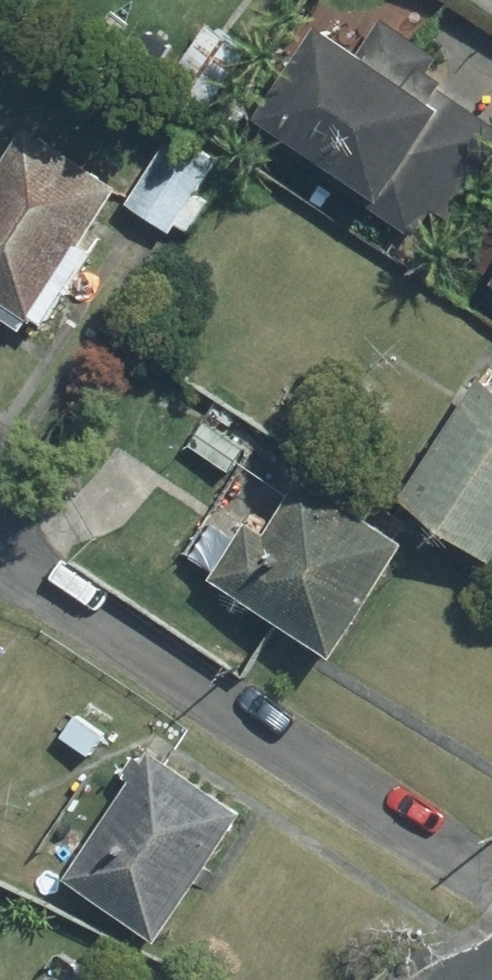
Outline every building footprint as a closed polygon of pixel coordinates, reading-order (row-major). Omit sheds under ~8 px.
[(454,95),(444,89),(449,81),(433,71),(442,56),(387,20),(366,50),(329,26),(261,127),(423,233),(440,207),(455,216),(491,160),(491,121),(454,95)] [(205,117),(250,51),(211,25),(166,91),(205,117)] [(0,177),(0,313),(2,310),(23,324),(32,310),(48,321),(93,252),(83,246),(121,188),(31,130),(0,177)] [(197,194),(217,160),(173,134),(133,203),(176,227),(180,221),(192,228),(208,200),(197,194)] [(409,495),(491,552),(491,383),(488,380),(409,495)] [(245,446),(208,423),(195,445),(231,468),(245,446)] [(333,496),(306,480),(272,535),(251,523),(215,580),(340,657),(408,542),(333,496)] [(106,732),(80,715),(67,736),(93,753),(106,732)] [(136,782),(73,878),(164,939),(246,813),(156,754),(150,765),(139,758),(127,775),(136,782)]
